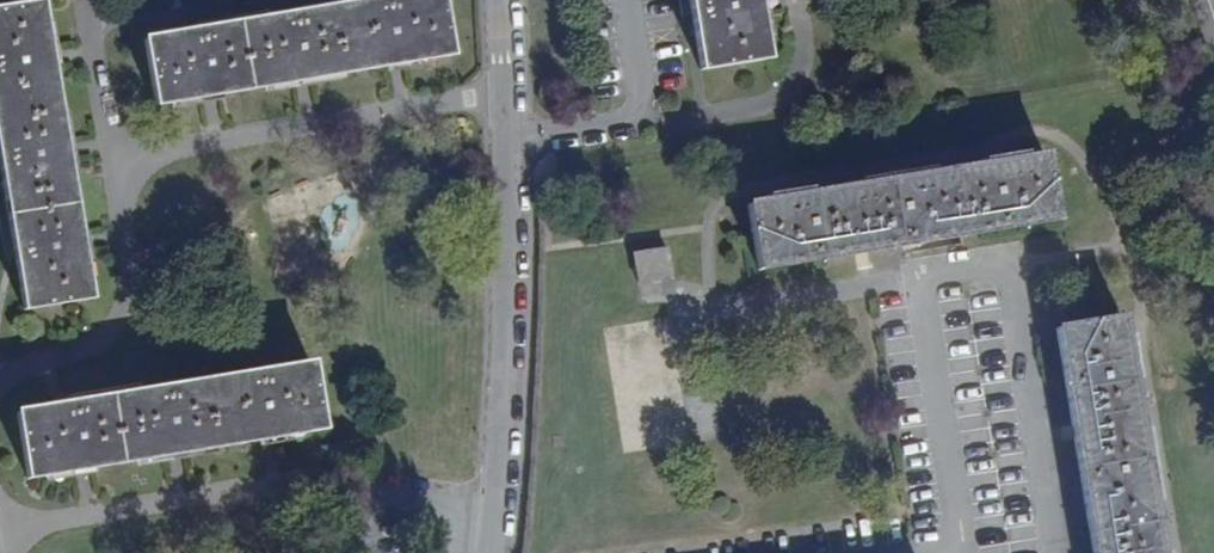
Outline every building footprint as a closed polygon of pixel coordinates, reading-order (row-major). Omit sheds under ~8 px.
[(144,41),(154,104),(448,56),(439,0),(390,0),(144,41)] [(701,69),(762,59),(752,0),(689,0),(701,69)] [(0,11),(0,173),(23,309),(86,298),(37,5),(0,11)] [(1043,156),(748,204),(758,269),(1054,220),(1043,156)] [(664,249),(632,255),(637,283),(669,277),(664,249)] [(1058,329),(1057,334),(1093,552),(1160,552),(1121,319),(1058,329)] [(310,365),(16,414),(26,478),(320,429),(310,365)]
